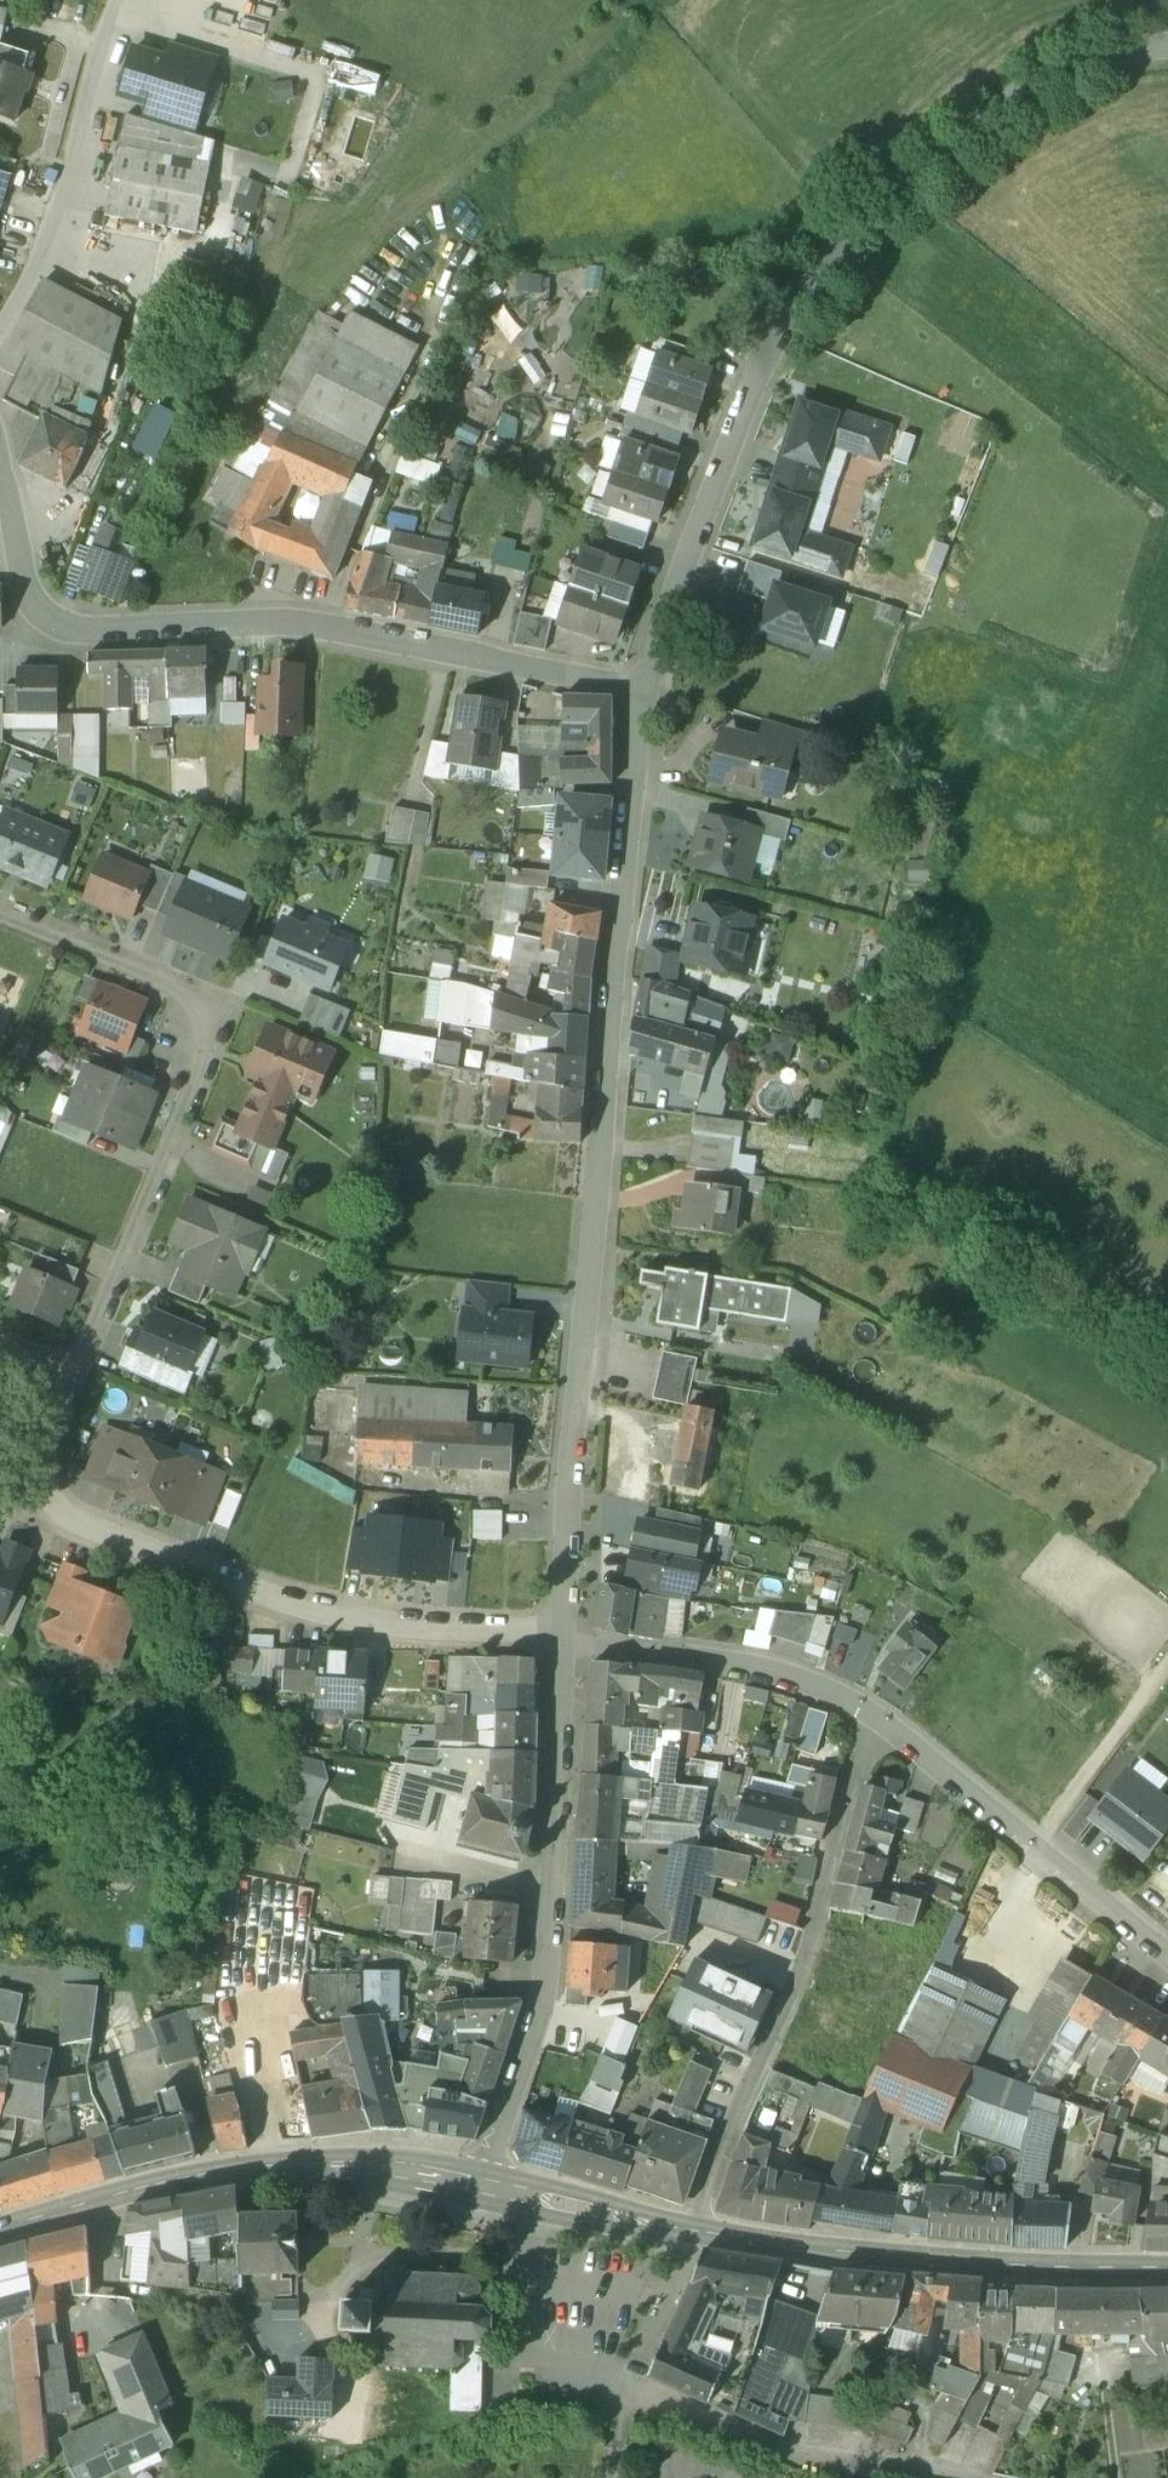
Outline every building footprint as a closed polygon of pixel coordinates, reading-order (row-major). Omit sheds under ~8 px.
[(0,8),(0,26),(5,27),(8,9),(0,8)] [(173,44),(168,61),(211,74),(213,75),(218,58),(173,44)] [(0,46),(0,120),(12,124),(35,58),(0,46)] [(168,61),(135,50),(120,96),(149,105),(196,120),(211,74),(168,61)] [(387,92),(391,71),(341,63),(338,85),(387,92)] [(196,120),(149,105),(144,121),(193,137),(198,121),(196,120)] [(201,144),(123,129),(119,147),(197,162),(201,144)] [(197,162),(119,147),(106,216),(197,233),(211,165),(197,162)] [(0,172),(0,224),(1,225),(8,201),(4,200),(11,175),(0,172)] [(93,308),(43,282),(21,320),(21,319),(8,343),(63,372),(78,380),(103,393),(122,324),(116,321),(93,308)] [(99,296),(77,285),(71,296),(93,308),(99,297),(99,296)] [(122,309),(99,297),(93,308),(116,321),(122,309)] [(318,312),(241,457),(231,452),(224,467),(225,468),(256,483),(257,483),(265,466),(283,433),(358,467),(366,447),(298,413),(337,339),(344,325),(318,312)] [(417,349),(349,314),(344,325),(337,339),(405,374),(417,349)] [(337,339),(298,413),(366,447),(367,448),(405,374),(337,339)] [(712,357),(657,339),(652,353),(657,354),(707,371),(712,357)] [(8,343),(0,358),(0,369),(15,377),(3,400),(18,408),(24,397),(48,409),(50,405),(63,372),(8,343)] [(707,371),(657,354),(647,385),(702,403),(712,372),(707,371)] [(78,380),(63,372),(50,405),(57,408),(67,412),(78,380)] [(78,380),(67,412),(57,408),(52,423),(89,438),(100,407),(99,406),(103,393),(78,380)] [(702,403),(647,385),(636,415),(654,421),(684,431),(691,434),(702,403)] [(889,429),(800,400),(782,456),(783,456),(786,457),(803,405),(837,416),(820,468),(824,469),(832,445),(879,460),(889,429)] [(837,416),(803,405),(786,457),(820,468),(837,416)] [(52,423),(43,419),(20,466),(66,489),(89,438),(52,423)] [(168,430),(150,421),(135,451),(153,459),(168,430)] [(684,431),(654,421),(649,435),(679,445),(684,431)] [(649,435),(624,427),(619,441),(624,442),(674,459),(679,445),(649,435)] [(358,467),(283,433),(265,466),(291,478),(328,495),(344,502),(344,500),(358,467)] [(674,459),(624,442),(613,473),(668,491),(679,461),(674,459)] [(400,471),(438,485),(445,464),(407,451),(400,471)] [(786,457),(783,456),(778,474),(818,487),(824,469),(820,468),(786,457)] [(291,478),(265,466),(257,483),(282,494),(291,478)] [(256,483),(225,468),(210,498),(221,504),(210,522),(231,535),(256,483)] [(668,491),(613,473),(603,503),(610,506),(653,520),(658,522),(668,491)] [(818,487),(778,474),(772,492),(774,493),(808,504),(812,505),(818,487)] [(282,494),(257,483),(256,483),(231,535),(235,538),(236,538),(256,550),(257,551),(257,550),(259,551),(278,559),(279,559),(290,536),(276,530),(267,527),(270,520),(282,494)] [(808,535),(804,529),(812,505),(808,504),(792,556),(757,545),(774,493),(772,492),(771,492),(753,548),(842,576),(851,549),(808,535)] [(808,504),(774,493),(757,545),(792,556),(808,504)] [(312,522),(308,532),(294,527),(290,536),(279,559),(285,561),(332,579),(360,507),(344,500),(344,502),(328,495),(317,524),(312,522)] [(653,520),(610,506),(606,520),(614,523),(649,534),(653,520)] [(390,528),(416,533),(419,518),(393,513),(390,528)] [(312,522),(299,516),(294,527),(308,532),(312,522)] [(278,525),(270,520),(267,527),(276,530),(278,525)] [(432,536),(452,541),(456,526),(435,521),(432,536)] [(649,534),(614,523),(609,538),(643,550),(649,534)] [(126,535),(104,526),(94,552),(115,560),(126,535)] [(449,546),(394,534),(385,558),(388,559),(424,567),(442,572),(443,572),(449,546)] [(534,570),(536,552),(521,551),(522,539),(500,537),(497,566),(534,570)] [(115,560),(94,552),(80,586),(116,600),(130,566),(115,560)] [(385,558),(363,552),(350,585),(345,609),(396,618),(401,595),(378,591),(388,559),(385,558)] [(639,573),(588,556),(576,590),(627,608),(639,573)] [(786,589),(790,575),(749,562),(740,592),(771,602),(776,586),(786,589)] [(418,598),(401,595),(396,618),(431,625),(434,602),(437,589),(442,572),(424,567),(418,598)] [(786,589),(776,586),(771,602),(762,630),(815,648),(817,643),(829,606),(830,604),(786,589)] [(486,599),(437,589),(434,602),(431,625),(478,634),(486,599)] [(627,608),(576,590),(564,624),(615,642),(627,608)] [(848,612),(829,606),(817,643),(836,649),(848,612)] [(553,621),(522,613),(514,646),(547,652),(553,621)] [(207,651),(167,652),(167,675),(168,699),(189,698),(189,693),(206,692),(206,672),(207,672),(207,651)] [(150,652),(133,653),(132,700),(151,701),(152,685),(156,675),(150,675),(150,652)] [(167,652),(150,652),(150,675),(156,675),(167,675),(167,652)] [(133,653),(88,654),(89,675),(109,675),(108,710),(132,710),(132,700),(133,653)] [(278,684),(263,684),(260,733),(282,734),(282,726),(299,727),(300,704),(305,701),(305,694),(301,690),(302,670),(279,668),(278,684)] [(58,669),(17,669),(17,686),(17,715),(58,715),(58,669)] [(167,675),(156,675),(152,685),(151,701),(168,700),(168,699),(167,675)] [(17,686),(4,686),(4,701),(4,715),(17,715),(17,686)] [(612,698),(563,696),(563,724),(590,724),(589,759),(561,760),(560,760),(562,786),(563,786),(611,784),(612,698)] [(168,700),(151,701),(149,728),(172,728),(171,704),(168,704),(168,700)] [(504,707),(461,700),(458,721),(459,721),(457,734),(456,734),(453,745),(453,746),(450,765),(451,765),(493,772),(499,741),(497,740),(500,718),(502,718),(504,707)] [(225,703),(225,724),(250,724),(249,703),(225,703)] [(74,715),(58,715),(58,763),(73,768),(74,715)] [(100,715),(74,715),(73,768),(99,778),(100,715)] [(805,733),(765,720),(759,741),(790,749),(789,751),(799,754),(805,733)] [(590,724),(563,724),(563,729),(561,760),(589,759),(590,724)] [(563,729),(518,727),(518,757),(560,760),(561,760),(563,729)] [(747,738),(744,748),(724,743),(715,781),(770,795),(777,767),(785,769),(789,751),(790,749),(759,741),(747,738)] [(453,745),(433,742),(424,776),(448,780),(451,765),(450,765),(453,746),(453,745)] [(518,757),(503,754),(498,788),(520,791),(518,757)] [(560,760),(518,757),(520,791),(555,789),(563,788),(563,786),(562,786),(560,760)] [(97,790),(77,782),(71,800),(91,808),(97,790)] [(556,805),(555,789),(520,791),(518,808),(556,805)] [(606,842),(609,803),(560,802),(558,838),(606,842)] [(791,821),(748,809),(742,829),(757,833),(757,834),(785,842),(791,821)] [(6,813),(0,827),(0,864),(48,883),(66,838),(6,813)] [(414,817),(393,813),(386,839),(409,843),(414,817)] [(742,829),(705,818),(692,864),(744,879),(757,834),(757,833),(742,829)] [(603,879),(606,842),(558,838),(555,876),(603,879)] [(370,878),(395,882),(399,859),(374,855),(370,878)] [(104,856),(86,899),(131,918),(137,905),(149,875),(148,875),(104,856)] [(174,875),(152,865),(148,875),(149,875),(137,905),(158,913),(174,875)] [(508,868),(506,885),(548,889),(550,873),(508,868)] [(505,886),(488,883),(487,891),(504,893),(505,886)] [(249,911),(187,884),(166,933),(229,959),(249,911)] [(529,888),(505,886),(504,893),(500,923),(505,923),(507,911),(521,914),(525,915),(529,888)] [(504,893),(487,891),(484,909),(486,909),(484,920),(500,923),(504,893)] [(714,912),(696,908),(684,960),(740,973),(752,921),(734,917),(735,912),(732,906),(720,903),(715,907),(714,912)] [(600,914),(551,905),(547,927),(545,937),(547,938),(563,942),(561,953),(564,953),(565,947),(574,949),(576,937),(596,941),(600,914)] [(521,914),(507,911),(505,923),(518,926),(519,921),(521,914)] [(547,927),(519,921),(518,926),(517,935),(544,940),(545,937),(547,927)] [(283,922),(266,962),(331,989),(348,949),(283,922)] [(544,940),(517,935),(511,963),(515,966),(530,969),(532,962),(542,963),(544,950),(544,949),(546,941),(544,940)] [(574,949),(565,947),(564,953),(561,953),(558,952),(555,965),(553,972),(590,981),(596,941),(576,937),(574,949)] [(453,981),(458,953),(438,949),(433,978),(453,981)] [(558,952),(544,949),(544,950),(542,963),(555,965),(558,952)] [(679,957),(649,950),(644,980),(662,984),(673,988),(679,957)] [(532,976),(514,972),(507,997),(525,1003),(532,976)] [(590,981),(553,972),(549,991),(566,995),(564,1017),(588,1018),(590,981)] [(662,984),(644,980),(636,1018),(655,1022),(657,1006),(685,1012),(686,1012),(690,994),(673,988),(662,984)] [(564,1017),(553,1016),(553,1012),(525,1003),(507,997),(497,993),(467,986),(445,982),(438,1040),(492,1048),(494,1030),(550,1039),(548,1056),(586,1059),(587,1042),(588,1018),(564,1017)] [(127,998),(100,987),(86,1022),(93,1025),(89,1036),(125,1052),(127,1052),(133,1036),(147,1003),(128,995),(127,998)] [(351,1010),(311,994),(300,1021),(342,1037),(351,1010)] [(724,1008),(690,994),(686,1012),(685,1012),(681,1029),(697,1034),(716,1039),(724,1008)] [(655,1022),(636,1018),(631,1056),(650,1058),(689,1068),(697,1034),(681,1029),(656,1022),(655,1022)] [(241,1126),(237,1133),(262,1144),(273,1149),(297,1092),(293,1091),(298,1080),(319,1089),(334,1054),(269,1026),(254,1062),(269,1068),(264,1078),(262,1077),(241,1126)] [(383,1031),(368,1029),(365,1052),(380,1055),(380,1043),(383,1031)] [(438,1040),(383,1031),(380,1043),(380,1055),(435,1066),(438,1040)] [(716,1039),(697,1034),(689,1068),(707,1073),(716,1039)] [(133,1036),(127,1052),(125,1052),(120,1065),(126,1068),(135,1071),(147,1042),(133,1036)] [(728,1042),(716,1039),(697,1116),(724,1120),(729,1102),(727,1099),(728,1093),(724,1086),(734,1051),(728,1042)] [(492,1048),(438,1040),(435,1066),(487,1075),(489,1063),(492,1048)] [(548,1056),(531,1055),(528,1072),(527,1082),(539,1084),(583,1092),(586,1059),(548,1056)] [(523,1069),(489,1063),(487,1075),(495,1076),(510,1079),(527,1082),(528,1072),(523,1069)] [(135,1071),(126,1068),(121,1082),(151,1095),(157,1081),(135,1071)] [(121,1082),(93,1070),(82,1097),(141,1121),(151,1095),(121,1082)] [(510,1079),(495,1076),(490,1114),(505,1117),(510,1079)] [(583,1092),(539,1084),(537,1128),(537,1141),(581,1143),(582,1109),(583,1092)] [(141,1121),(82,1097),(72,1121),(71,1123),(93,1132),(130,1147),(141,1121)] [(505,1117),(490,1114),(488,1127),(508,1132),(513,1133),(515,1119),(505,1117)] [(72,1121),(60,1116),(53,1132),(87,1146),(93,1132),(71,1123),(72,1121)] [(697,1116),(694,1116),(692,1132),(735,1138),(735,1139),(741,1140),(743,1123),(724,1120),(697,1116)] [(241,1126),(222,1118),(211,1144),(224,1149),(232,1131),(237,1133),(241,1126)] [(10,1122),(0,1119),(0,1148),(10,1122)] [(537,1128),(520,1127),(520,1134),(519,1141),(537,1141),(537,1128)] [(237,1133),(232,1131),(224,1149),(222,1155),(252,1168),(262,1144),(237,1133)] [(513,1133),(508,1132),(508,1140),(519,1141),(520,1134),(513,1133)] [(735,1138),(692,1132),(687,1168),(730,1173),(735,1139),(735,1138)] [(730,1189),(694,1184),(690,1212),(677,1210),(674,1228),(725,1235),(730,1189)] [(255,1186),(251,1197),(271,1205),(275,1194),(255,1186)] [(264,1231),(191,1201),(181,1223),(201,1231),(184,1272),(184,1273),(208,1283),(236,1295),(245,1272),(247,1272),(248,1270),(246,1269),(261,1232),(263,1233),(264,1231)] [(80,1271),(50,1258),(43,1276),(73,1289),(80,1271)] [(690,1273),(665,1269),(664,1275),(642,1272),(640,1286),(660,1289),(659,1293),(660,1293),(656,1324),(700,1332),(704,1311),(787,1323),(791,1290),(696,1274),(697,1272),(691,1271),(690,1273)] [(43,1276),(28,1270),(13,1306),(58,1325),(73,1289),(43,1276)] [(208,1283),(184,1273),(184,1272),(179,1270),(170,1292),(200,1305),(208,1283)] [(508,1285),(470,1281),(467,1311),(505,1315),(508,1285)] [(467,1311),(465,1311),(462,1336),(477,1338),(483,1346),(481,1361),(527,1366),(530,1341),(524,1340),(527,1317),(505,1315),(467,1311)] [(203,1335),(154,1314),(147,1332),(138,1353),(152,1359),(187,1374),(187,1372),(203,1335)] [(136,1327),(120,1365),(145,1376),(152,1359),(138,1353),(147,1332),(136,1327)] [(697,1359),(664,1352),(653,1399),(687,1406),(697,1359)] [(187,1374),(152,1359),(145,1376),(185,1393),(193,1374),(187,1372),(187,1374)] [(469,1397),(360,1389),(358,1419),(468,1425),(469,1397)] [(714,1411),(687,1406),(676,1465),(703,1470),(714,1411)] [(468,1425),(358,1419),(356,1462),(475,1469),(478,1426),(468,1425)] [(514,1428),(478,1426),(475,1469),(511,1472),(514,1428)] [(105,1432),(88,1474),(107,1482),(123,1442),(125,1443),(126,1440),(105,1432)] [(125,1443),(123,1442),(107,1482),(106,1485),(146,1501),(165,1450),(153,1445),(150,1453),(125,1443)] [(178,1456),(165,1450),(146,1501),(185,1516),(187,1513),(202,1474),(200,1473),(175,1463),(178,1456)] [(703,1470),(676,1465),(671,1486),(699,1491),(703,1470)] [(222,1478),(201,1470),(200,1473),(202,1474),(187,1513),(205,1520),(222,1478)] [(701,1518),(658,1509),(655,1524),(698,1533),(701,1518)] [(502,1511),(474,1511),(474,1525),(502,1525),(502,1511)] [(405,1521),(370,1517),(369,1529),(367,1529),(362,1572),(399,1577),(405,1521)] [(440,1525),(405,1521),(399,1577),(435,1581),(435,1580),(440,1538),(439,1538),(440,1525)] [(655,1524),(640,1521),(634,1548),(694,1561),(699,1533),(698,1533),(655,1524)] [(502,1525),(474,1525),(474,1539),(502,1540),(502,1525)] [(367,1529),(353,1527),(346,1569),(362,1572),(367,1529)] [(454,1540),(440,1538),(435,1580),(449,1582),(454,1540)] [(7,1542),(0,1560),(0,1623),(1,1623),(14,1592),(30,1551),(7,1542)] [(694,1561),(634,1548),(625,1590),(632,1591),(668,1598),(690,1603),(692,1591),(697,1592),(703,1563),(694,1561)] [(83,1572),(67,1566),(51,1606),(68,1612),(83,1572)] [(98,1596),(79,1588),(85,1573),(83,1572),(68,1612),(69,1612),(66,1620),(47,1628),(52,1641),(78,1651),(79,1648),(93,1654),(92,1656),(117,1666),(124,1648),(120,1640),(123,1633),(126,1632),(136,1607),(115,1599),(110,1601),(109,1604),(100,1601),(98,1596)] [(625,1590),(601,1585),(595,1629),(625,1635),(632,1591),(625,1590)] [(668,1598),(632,1591),(625,1635),(659,1641),(668,1598)] [(1,1623),(0,1626),(0,1634),(11,1639),(27,1598),(14,1592),(1,1623)] [(749,1648),(768,1651),(771,1636),(767,1635),(769,1627),(772,1628),(777,1611),(762,1610),(758,1633),(751,1632),(749,1648)] [(816,1615),(777,1611),(772,1628),(769,1627),(767,1635),(771,1636),(806,1647),(808,1644),(816,1615)] [(834,1617),(816,1615),(808,1644),(825,1650),(834,1617)] [(907,1625),(888,1649),(894,1653),(881,1670),(904,1688),(936,1648),(907,1625)] [(209,1669),(203,1695),(217,1697),(223,1671),(252,1676),(256,1650),(228,1649),(223,1671),(209,1669)] [(323,1654),(285,1652),(283,1680),(282,1693),(318,1696),(319,1696),(320,1678),(321,1678),(323,1654)] [(347,1655),(323,1654),(321,1678),(320,1678),(319,1696),(318,1696),(318,1708),(344,1709),(347,1655)] [(368,1656),(347,1655),(344,1709),(364,1710),(368,1656)] [(499,1660),(464,1658),(464,1696),(467,1697),(466,1718),(478,1717),(498,1715),(499,1686),(500,1659),(499,1659),(499,1660)] [(537,1661),(500,1659),(499,1686),(537,1687),(537,1661)] [(439,1663),(426,1662),(424,1690),(438,1691),(439,1663)] [(643,1667),(594,1664),(588,1727),(618,1730),(627,1731),(628,1724),(623,1723),(624,1706),(629,1707),(631,1692),(641,1693),(643,1667)] [(676,1671),(643,1667),(641,1693),(639,1706),(653,1708),(653,1703),(657,1704),(660,1687),(679,1690),(701,1694),(705,1677),(676,1671)] [(283,1680),(272,1679),(271,1692),(282,1693),(283,1680)] [(537,1687),(499,1686),(498,1715),(499,1715),(536,1716),(537,1687)] [(701,1694),(679,1690),(676,1711),(698,1714),(701,1694)] [(464,1696),(448,1695),(446,1727),(464,1728),(466,1718),(467,1697),(464,1696)] [(676,1711),(663,1709),(661,1726),(661,1731),(682,1734),(702,1736),(704,1715),(676,1711)] [(498,1715),(497,1752),(536,1753),(536,1716),(499,1715),(498,1715)] [(464,1728),(446,1727),(445,1743),(477,1745),(478,1717),(466,1718),(464,1728)] [(819,1755),(829,1723),(810,1717),(801,1749),(819,1755)] [(661,1726),(652,1723),(651,1732),(657,1732),(658,1731),(661,1731),(661,1726)] [(588,1727),(584,1775),(616,1779),(617,1751),(618,1730),(588,1727)] [(627,1731),(618,1730),(617,1751),(656,1754),(657,1733),(657,1732),(651,1732),(627,1731)] [(661,1731),(658,1731),(657,1733),(656,1754),(653,1783),(676,1786),(679,1765),(682,1734),(661,1731)] [(439,1751),(409,1750),(405,1765),(438,1770),(439,1751)] [(438,1770),(405,1765),(391,1819),(425,1828),(436,1792),(471,1801),(473,1795),(487,1798),(490,1774),(492,1774),(493,1752),(439,1751),(438,1770)] [(497,1752),(493,1752),(492,1774),(490,1774),(487,1798),(534,1810),(536,1753),(497,1752)] [(724,1765),(691,1761),(691,1766),(679,1765),(676,1786),(677,1786),(690,1787),(710,1789),(709,1791),(719,1793),(722,1774),(724,1765)] [(301,1763),(293,1794),(312,1800),(321,1769),(301,1763)] [(810,1778),(808,1788),(807,1792),(804,1805),(796,1836),(822,1842),(831,1811),(830,1811),(833,1794),(837,1783),(821,1779),(822,1773),(812,1771),(810,1778)] [(1131,1771),(1103,1807),(1094,1819),(1095,1820),(1145,1859),(1167,1829),(1167,1803),(1160,1797),(1161,1795),(1131,1771)] [(742,1779),(722,1774),(719,1793),(737,1797),(742,1779)] [(584,1775),(583,1775),(577,1842),(617,1843),(618,1819),(620,1796),(623,1780),(616,1779),(584,1775)] [(810,1778),(800,1775),(797,1786),(808,1788),(810,1778)] [(863,1790),(846,1852),(875,1860),(875,1859),(879,1844),(890,1846),(896,1829),(877,1823),(885,1795),(899,1798),(902,1783),(875,1777),(872,1792),(863,1790)] [(679,1823),(643,1821),(642,1844),(675,1846),(700,1848),(701,1830),(704,1815),(709,1791),(710,1789),(690,1787),(679,1823)] [(719,1793),(709,1791),(704,1815),(733,1821),(740,1798),(737,1797),(719,1793)] [(800,1791),(797,1804),(804,1805),(807,1792),(800,1791)] [(797,1804),(747,1792),(738,1822),(796,1836),(804,1805),(797,1804)] [(292,1794),(284,1824),(306,1830),(314,1800),(312,1800),(293,1794),(292,1794)] [(487,1798),(473,1795),(471,1801),(460,1842),(522,1858),(534,1810),(487,1798)] [(1090,1797),(1064,1832),(1078,1843),(1095,1820),(1094,1819),(1103,1807),(1090,1797)] [(905,1799),(896,1829),(915,1835),(923,1804),(905,1799)] [(643,1819),(618,1819),(617,1843),(642,1844),(643,1821),(643,1819)] [(298,1829),(285,1827),(280,1845),(292,1848),(298,1829)] [(617,1843),(577,1842),(574,1898),(612,1903),(616,1856),(617,1843)] [(642,1844),(617,1843),(616,1856),(672,1858),(675,1846),(642,1844)] [(672,1858),(660,1919),(624,1912),(622,1935),(663,1945),(685,1948),(690,1921),(695,1895),(709,1900),(709,1898),(718,1851),(699,1849),(700,1848),(675,1846),(672,1858)] [(768,1848),(765,1860),(788,1867),(792,1854),(768,1848)] [(875,1860),(846,1852),(837,1885),(871,1892),(877,1893),(886,1862),(875,1859),(875,1860)] [(818,1860),(801,1856),(796,1879),(814,1883),(818,1860)] [(390,1877),(387,1906),(401,1907),(404,1879),(390,1877)] [(424,1881),(404,1879),(401,1907),(399,1933),(435,1937),(439,1899),(423,1898),(424,1881)] [(424,1881),(423,1898),(439,1899),(450,1900),(452,1883),(424,1881)] [(930,1887),(908,1882),(904,1897),(923,1902),(926,1894),(948,1904),(952,1893),(937,1886),(936,1890),(930,1887)] [(871,1892),(837,1885),(831,1910),(864,1917),(889,1924),(893,1909),(868,1903),(871,1892)] [(767,1918),(709,1898),(709,1900),(695,1895),(690,1921),(756,1944),(767,1918)] [(904,1897),(897,1895),(893,1909),(889,1924),(894,1925),(913,1929),(917,1917),(923,1902),(904,1897)] [(612,1903),(574,1898),(572,1928),(605,1933),(622,1935),(624,1912),(625,1905),(612,1903)] [(778,1899),(772,1916),(801,1927),(807,1910),(778,1899)] [(517,1907),(471,1903),(465,1960),(511,1964),(517,1907)] [(605,1933),(572,1928),(571,1944),(604,1946),(605,1933)] [(458,1936),(439,1934),(436,1953),(455,1957),(458,1936)] [(369,1966),(396,1967),(396,1945),(369,1944),(369,1966)] [(604,1946),(571,1944),(567,1990),(585,1991),(603,1992),(627,1993),(630,1948),(604,1946)] [(773,1995),(746,1983),(746,1971),(721,1971),(696,1960),(669,2019),(746,2055),(773,1995)] [(1068,1963),(1034,2021),(1041,2026),(1058,2036),(1070,2017),(1092,1979),(1068,1963)] [(305,1965),(290,1964),(286,1999),(285,2010),(302,2008),(303,2008),(301,2002),(304,1976),(305,1965)] [(71,1965),(69,1982),(102,1986),(104,1970),(71,1965)] [(933,1967),(903,2021),(894,2040),(934,2057),(971,2069),(979,2052),(980,2052),(1004,1998),(933,1967)] [(365,1975),(304,1976),(301,2002),(303,2008),(304,2008),(309,2020),(311,2023),(314,2026),(316,2027),(319,2028),(344,2025),(345,2027),(368,2024),(367,1999),(365,1975)] [(396,1975),(365,1975),(367,1999),(368,2024),(382,2023),(383,2023),(396,2020),(397,1999),(396,1975)] [(1128,1999),(1092,1979),(1070,2017),(1089,2029),(1105,2038),(1128,1999)] [(64,2044),(95,2037),(94,2023),(98,1991),(98,1988),(67,1986),(64,2044)] [(0,1990),(0,2020),(18,2024),(23,1996),(0,1990)] [(407,1999),(397,1999),(396,2020),(399,2020),(407,2018),(407,1999)] [(1163,2020),(1128,1999),(1105,2038),(1119,2047),(1139,2059),(1163,2020)] [(465,2003),(436,2006),(438,2024),(467,2020),(465,2003)] [(521,2003),(465,2003),(467,2020),(469,2031),(491,2033),(511,2034),(521,2003)] [(209,2007),(187,2011),(190,2022),(211,2018),(209,2007)] [(285,2010),(284,2010),(287,2030),(288,2029),(289,2033),(296,2063),(298,2071),(304,2070),(302,2060),(332,2056),(351,2052),(345,2027),(312,2032),(302,2008),(285,2010)] [(187,2011),(151,2023),(168,2067),(197,2058),(190,2022),(187,2011)] [(1089,2029),(1070,2017),(1058,2036),(1052,2046),(1072,2058),(1089,2029)] [(1163,2020),(1139,2059),(1138,2060),(1167,2077),(1167,2023),(1163,2020)] [(396,2087),(392,2071),(393,2071),(392,2062),(390,2055),(383,2023),(382,2023),(368,2024),(345,2027),(351,2052),(362,2093),(372,2130),(407,2131),(396,2087)] [(1058,2036),(1041,2026),(1022,2057),(1033,2063),(1040,2067),(1052,2046),(1058,2036)] [(511,2034),(491,2033),(487,2049),(504,2055),(511,2034)] [(873,2081),(865,2099),(866,2099),(880,2105),(879,2106),(905,2117),(934,2057),(894,2040),(892,2039),(873,2081)] [(475,2047),(457,2047),(457,2040),(439,2040),(441,2054),(470,2063),(475,2047)] [(487,2049),(476,2045),(475,2047),(470,2063),(460,2094),(488,2105),(505,2055),(487,2049)] [(1139,2059),(1119,2047),(1107,2069),(1126,2080),(1138,2060),(1139,2059)] [(3,2105),(5,2105),(11,2071),(9,2071),(13,2050),(0,2048),(0,2115),(3,2105)] [(29,2051),(13,2049),(13,2050),(9,2071),(11,2071),(5,2105),(3,2105),(0,2115),(0,2144),(11,2147),(15,2131),(18,2114),(29,2051)] [(29,2051),(18,2114),(42,2118),(41,2112),(40,2105),(42,2104),(41,2084),(46,2083),(52,2054),(29,2051)] [(351,2052),(332,2056),(341,2089),(334,2090),(336,2097),(362,2093),(351,2052)] [(470,2063),(441,2054),(438,2069),(405,2064),(404,2084),(396,2087),(407,2131),(424,2133),(433,2090),(460,2094),(470,2063)] [(602,2057),(592,2082),(620,2094),(625,2083),(621,2082),(627,2067),(602,2057)] [(971,2069),(934,2057),(905,2117),(925,2125),(916,2148),(944,2159),(955,2160),(959,2135),(960,2135),(976,2102),(993,2108),(1002,2083),(971,2069)] [(1033,2063),(1017,2088),(1025,2091),(1040,2067),(1033,2063)] [(127,2128),(107,2065),(88,2070),(90,2077),(88,2077),(92,2096),(109,2132),(127,2128)] [(716,2121),(695,2114),(711,2077),(690,2067),(683,2083),(683,2082),(674,2106),(666,2127),(708,2141),(716,2121)] [(794,2081),(771,2072),(764,2087),(788,2097),(794,2081)] [(796,2082),(794,2081),(788,2097),(797,2101),(789,2121),(794,2123),(803,2126),(810,2106),(816,2090),(796,2082)] [(46,2083),(41,2084),(42,2104),(40,2105),(41,2112),(62,2109),(57,2082),(46,2083)] [(853,2097),(819,2083),(816,2090),(810,2106),(854,2125),(865,2102),(853,2097)] [(1017,2088),(1002,2083),(993,2108),(976,2102),(960,2135),(1021,2153),(1022,2144),(1022,2142),(1028,2120),(1028,2119),(1035,2096),(1024,2092),(1025,2091),(1017,2088)] [(176,2089),(157,2095),(163,2119),(127,2128),(109,2132),(111,2139),(124,2176),(196,2159),(191,2140),(195,2138),(191,2126),(187,2127),(176,2089)] [(488,2105),(460,2094),(433,2090),(424,2133),(475,2142),(488,2105)] [(336,2097),(304,2102),(306,2111),(311,2138),(372,2130),(362,2093),(336,2097)] [(1021,2153),(1017,2181),(1015,2181),(1014,2198),(1013,2207),(1028,2208),(1031,2184),(1041,2185),(1047,2148),(1059,2102),(1035,2095),(1035,2096),(1028,2119),(1028,2120),(1022,2142),(1022,2144),(1021,2153)] [(235,2097),(207,2104),(210,2118),(240,2113),(235,2097)] [(854,2125),(847,2142),(849,2143),(837,2171),(859,2178),(869,2145),(875,2119),(879,2106),(880,2105),(866,2099),(865,2102),(854,2125)] [(674,2106),(656,2100),(649,2121),(666,2127),(674,2106)] [(62,2109),(41,2112),(42,2118),(47,2152),(48,2157),(60,2153),(56,2131),(65,2129),(62,2109)] [(574,2122),(525,2111),(515,2148),(524,2163),(560,2173),(574,2122)] [(240,2113),(210,2118),(220,2154),(248,2149),(242,2122),(240,2113)] [(637,2153),(637,2154),(627,2182),(686,2204),(709,2142),(708,2141),(666,2127),(649,2121),(641,2142),(637,2153)] [(574,2122),(560,2173),(624,2192),(627,2182),(637,2154),(637,2153),(641,2142),(574,2122)] [(780,2130),(777,2129),(773,2139),(764,2136),(762,2143),(771,2146),(771,2148),(792,2156),(803,2126),(794,2123),(792,2129),(782,2125),(780,2130)] [(1119,2154),(1122,2137),(1108,2135),(1105,2152),(1119,2154)] [(762,2143),(743,2136),(733,2163),(762,2170),(765,2171),(765,2170),(771,2148),(771,2146),(762,2143)] [(1158,2136),(1153,2157),(1167,2161),(1167,2139),(1158,2136)] [(60,2153),(48,2157),(58,2194),(124,2176),(111,2139),(60,2153)] [(1108,2156),(1094,2151),(1092,2159),(1106,2164),(1108,2156)] [(0,2167),(0,2212),(58,2194),(48,2157),(47,2152),(0,2167)] [(1153,2157),(1150,2175),(1148,2190),(1153,2189),(1167,2190),(1167,2161),(1153,2157)] [(1092,2159),(1081,2193),(1097,2198),(1100,2184),(1102,2184),(1107,2164),(1106,2164),(1092,2159)] [(762,2170),(733,2163),(717,2214),(750,2221),(762,2170)] [(765,2171),(762,2170),(750,2221),(798,2228),(800,2185),(801,2179),(765,2170),(765,2171)] [(830,2190),(821,2187),(812,2223),(869,2232),(874,2199),(854,2196),(859,2178),(837,2171),(833,2181),(830,2190)] [(926,2189),(904,2182),(896,2202),(922,2207),(926,2189)] [(1102,2184),(1100,2184),(1097,2198),(1094,2212),(1102,2214),(1100,2221),(1131,2226),(1138,2191),(1102,2184)] [(821,2187),(800,2185),(798,2228),(810,2230),(812,2223),(821,2187)] [(237,2188),(184,2198),(188,2242),(200,2240),(239,2233),(239,2216),(239,2215),(237,2188)] [(1014,2198),(926,2189),(922,2207),(931,2206),(927,2239),(1011,2246),(1013,2207),(1014,2198)] [(1153,2189),(1141,2251),(1167,2252),(1167,2190),(1153,2189)] [(184,2198),(129,2208),(126,2236),(146,2232),(147,2248),(154,2247),(156,2267),(123,2263),(121,2280),(190,2289),(188,2242),(184,2198)] [(896,2202),(874,2199),(869,2232),(890,2236),(896,2202)] [(922,2207),(896,2202),(890,2236),(890,2239),(926,2243),(927,2239),(931,2206),(922,2207)] [(1028,2208),(1013,2207),(1011,2246),(1066,2248),(1069,2210),(1028,2208)] [(297,2214),(239,2216),(239,2233),(240,2276),(257,2276),(298,2275),(297,2214)] [(87,2228),(26,2243),(31,2289),(50,2285),(72,2280),(90,2276),(87,2228)] [(0,2251),(0,2320),(15,2316),(33,2311),(31,2289),(26,2243),(0,2251)] [(781,2264),(704,2251),(697,2269),(685,2294),(711,2305),(718,2290),(769,2299),(781,2264)] [(835,2268),(781,2264),(769,2299),(777,2301),(821,2308),(822,2308),(833,2273),(835,2268)] [(444,2273),(440,2273),(440,2278),(427,2277),(427,2272),(424,2272),(424,2277),(411,2276),(411,2271),(406,2271),(406,2267),(398,2266),(397,2271),(392,2271),(392,2276),(378,2275),(375,2272),(373,2274),(376,2277),(375,2293),(364,2293),(364,2291),(349,2291),(348,2302),(344,2302),(342,2334),(373,2336),(372,2364),(369,2367),(371,2369),(374,2366),(388,2367),(388,2372),(392,2372),(392,2367),(405,2367),(404,2373),(407,2373),(408,2368),(421,2368),(420,2373),(423,2373),(424,2368),(437,2369),(436,2374),(440,2374),(440,2369),(452,2370),(451,2413),(481,2414),(483,2343),(482,2340),(489,2333),(492,2335),(493,2332),(491,2331),(491,2321),(494,2320),(493,2317),(490,2318),(483,2311),(484,2308),(482,2307),(481,2310),(472,2309),(478,2304),(480,2305),(482,2302),(478,2301),(479,2291),(482,2289),(481,2287),(478,2287),(471,2280),(473,2276),(471,2275),(469,2279),(458,2278),(458,2273),(455,2273),(455,2278),(443,2278),(444,2273)] [(862,2276),(833,2273),(822,2308),(821,2308),(817,2318),(817,2321),(891,2327),(899,2312),(905,2279),(876,2277),(876,2276),(862,2274),(862,2276)] [(953,2278),(909,2275),(901,2312),(894,2330),(925,2336),(927,2336),(931,2321),(935,2299),(950,2300),(953,2278)] [(90,2276),(72,2280),(77,2297),(88,2298),(91,2294),(90,2276)] [(980,2281),(953,2278),(950,2300),(946,2325),(947,2325),(946,2328),(972,2330),(980,2331),(980,2320),(979,2320),(980,2287),(980,2281)] [(50,2285),(31,2289),(33,2311),(43,2409),(44,2417),(63,2414),(64,2416),(68,2415),(55,2325),(53,2293),(50,2285)] [(1011,2289),(980,2287),(979,2320),(980,2320),(980,2331),(980,2341),(988,2341),(1009,2342),(1012,2333),(1011,2289)] [(1056,2291),(1011,2289),(1012,2333),(1038,2334),(1039,2344),(1052,2344),(1054,2335),(1056,2291)] [(1139,2291),(1145,2335),(1146,2337),(1140,2338),(1147,2346),(1155,2356),(1164,2355),(1164,2352),(1162,2339),(1167,2339),(1167,2290),(1139,2291)] [(1139,2291),(1056,2291),(1054,2335),(1145,2335),(1139,2291)] [(711,2305),(685,2294),(648,2377),(735,2416),(745,2384),(750,2369),(750,2366),(734,2359),(700,2344),(717,2308),(711,2305)] [(769,2299),(765,2314),(775,2316),(777,2301),(769,2299)] [(821,2308),(777,2301),(775,2316),(817,2323),(817,2321),(817,2318),(821,2308)] [(299,2320),(299,2302),(272,2303),(272,2321),(299,2320)] [(33,2311),(15,2316),(20,2381),(19,2381),(27,2462),(47,2449),(44,2417),(43,2409),(33,2311)] [(747,2316),(734,2359),(750,2366),(758,2342),(764,2321),(747,2316)] [(931,2321),(927,2336),(925,2336),(915,2383),(932,2388),(936,2368),(938,2369),(943,2346),(946,2328),(947,2325),(946,2325),(931,2321)] [(980,2331),(972,2330),(972,2335),(968,2335),(963,2339),(962,2370),(955,2376),(948,2397),(951,2398),(966,2402),(975,2387),(979,2378),(979,2372),(980,2341),(980,2331)] [(1038,2334),(1012,2333),(1009,2342),(999,2373),(1028,2379),(1043,2382),(1044,2378),(1047,2363),(1052,2348),(1052,2344),(1039,2344),(1038,2334)] [(172,2404),(144,2335),(130,2341),(157,2410),(158,2413),(173,2407),(172,2404)] [(157,2410),(130,2341),(103,2355),(131,2416),(134,2421),(157,2410)] [(988,2341),(980,2341),(979,2372),(992,2373),(993,2373),(994,2351),(988,2351),(988,2341)] [(788,2356),(758,2342),(750,2366),(750,2369),(777,2381),(787,2359),(788,2356)] [(953,2348),(943,2346),(938,2369),(948,2372),(953,2348)] [(1075,2353),(1052,2348),(1047,2363),(1044,2378),(1068,2385),(1075,2353)] [(1164,2352),(1164,2355),(1155,2356),(1167,2373),(1167,2353),(1164,2352)] [(799,2363),(798,2375),(791,2398),(793,2398),(793,2410),(789,2422),(804,2424),(808,2395),(812,2362),(789,2354),(788,2356),(787,2359),(799,2363)] [(1155,2356),(1130,2359),(1132,2388),(1167,2384),(1167,2373),(1155,2356)] [(777,2381),(773,2390),(791,2398),(798,2375),(799,2363),(787,2359),(777,2381)] [(333,2365),(300,2363),(299,2381),(269,2380),(268,2415),(331,2418),(333,2365)] [(938,2369),(936,2368),(932,2388),(931,2391),(942,2395),(949,2372),(948,2372),(938,2369)] [(745,2384),(735,2416),(784,2437),(784,2438),(789,2422),(793,2410),(793,2398),(791,2398),(773,2390),(777,2381),(750,2369),(745,2384)] [(949,2372),(942,2395),(948,2397),(955,2376),(955,2374),(949,2372)] [(992,2373),(979,2372),(979,2378),(975,2387),(983,2390),(992,2373)] [(1028,2379),(999,2373),(997,2386),(1021,2390),(1028,2379)] [(1043,2382),(1028,2379),(1021,2390),(1011,2405),(1024,2413),(1036,2393),(1043,2382)] [(983,2390),(975,2387),(966,2402),(967,2403),(958,2419),(977,2428),(992,2395),(983,2390)] [(883,2406),(808,2395),(804,2424),(877,2434),(880,2418),(883,2406)] [(951,2398),(930,2438),(944,2446),(958,2419),(967,2403),(966,2402),(951,2398)] [(520,2412),(540,2412),(540,2399),(520,2399),(520,2412)] [(911,2414),(884,2403),(883,2406),(880,2418),(906,2427),(911,2414)] [(1024,2413),(1011,2405),(995,2437),(1009,2443),(1024,2413)] [(64,2454),(74,2477),(102,2477),(131,2464),(155,2453),(174,2444),(158,2413),(157,2410),(134,2421),(128,2424),(64,2454)] [(131,2416),(126,2419),(128,2424),(134,2421),(131,2416)] [(906,2427),(880,2418),(877,2434),(906,2446),(913,2430),(906,2427)] [(155,2453),(131,2464),(136,2474),(160,2463),(155,2453)]
